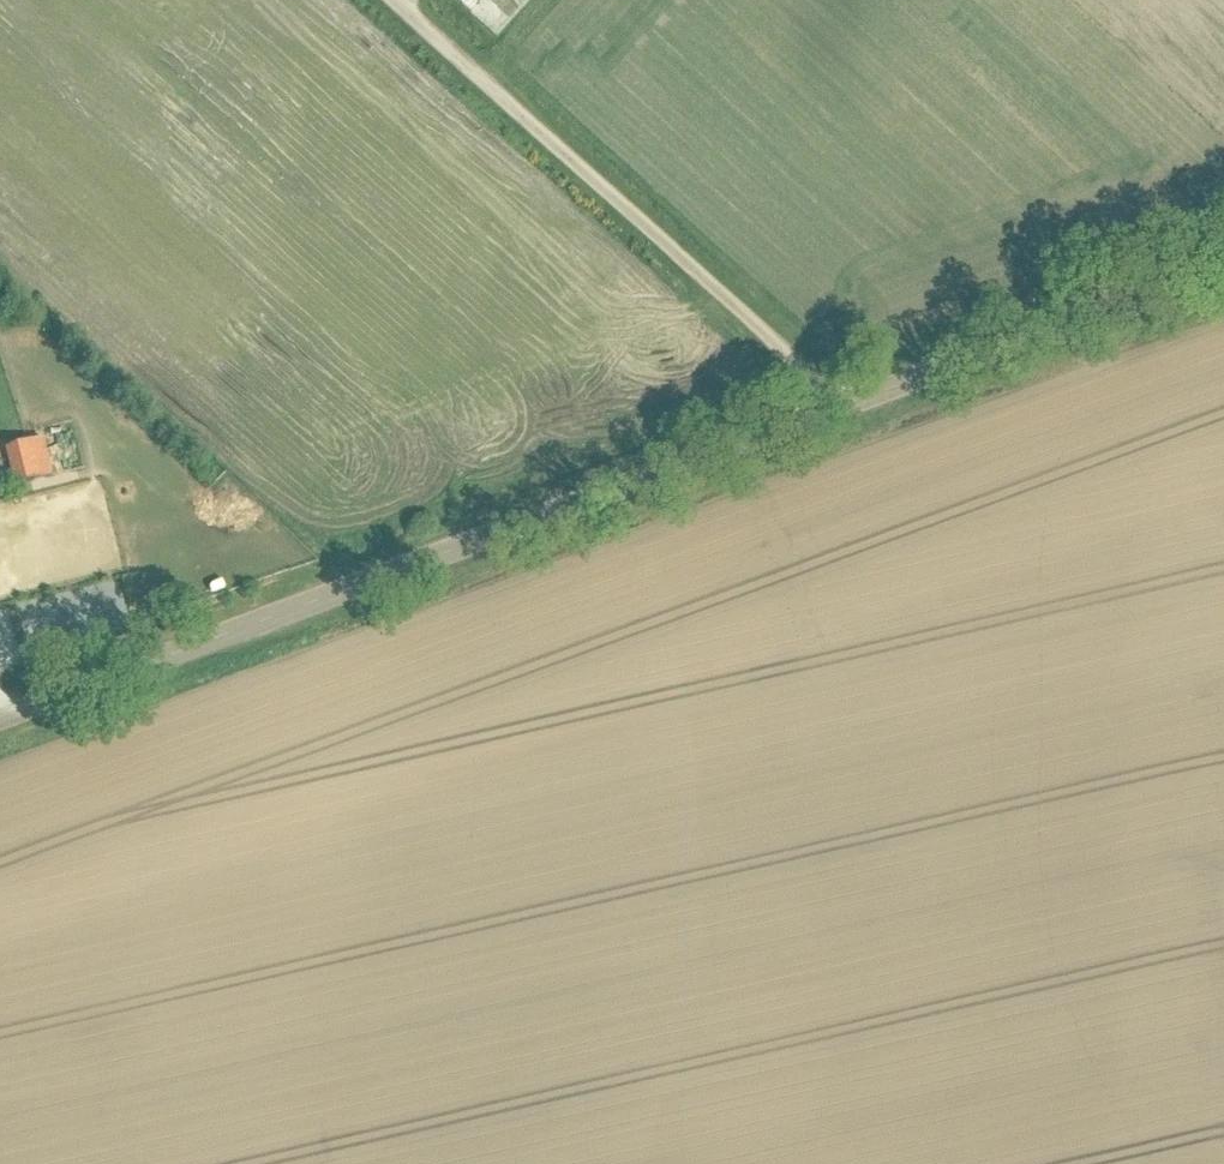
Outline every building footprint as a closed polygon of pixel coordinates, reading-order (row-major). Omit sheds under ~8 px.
[(519,15),(503,0),(485,0),(479,6),(505,30),(519,15)] [(21,479),(60,468),(51,432),(11,442),(21,479)]
